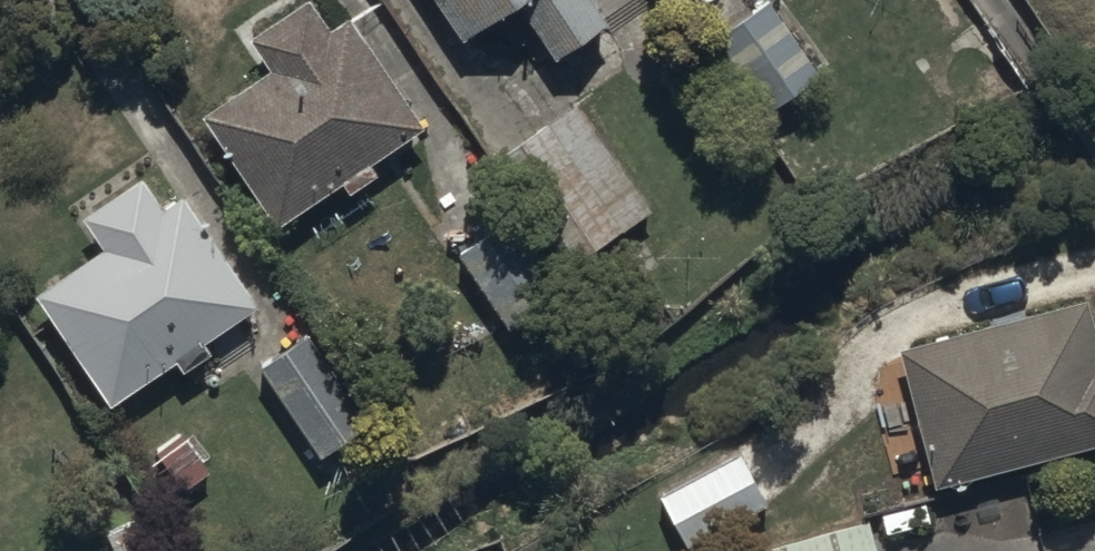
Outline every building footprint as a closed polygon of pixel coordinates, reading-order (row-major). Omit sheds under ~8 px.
[(271,61),(202,109),(278,219),(345,173),(352,183),(381,163),(375,154),(427,118),(352,10),(331,24),(314,0),(284,0),(246,26),(271,61)] [(469,31),(514,0),(448,0),(469,31)] [(556,50),(613,11),(606,0),(522,0),(556,50)] [(774,0),(762,0),(717,32),(785,128),(858,76),(842,53),(822,67),(774,0)] [(573,95),(493,153),(571,261),(651,203),(573,95)] [(109,243),(39,288),(110,398),(177,354),(184,364),(214,345),(206,333),(261,298),(188,185),(166,200),(147,170),(87,209),(109,243)] [(568,284),(515,211),(461,251),(471,265),(461,272),(489,310),(499,302),(514,323),(568,284)] [(941,480),(1094,439),(1094,321),(1087,291),(903,340),(941,480)] [(318,324),(259,363),(320,455),(379,416),(318,324)] [(662,488),(691,541),(770,497),(741,444),(662,488)] [(761,550),(879,550),(870,515),(759,543),(761,550)]
